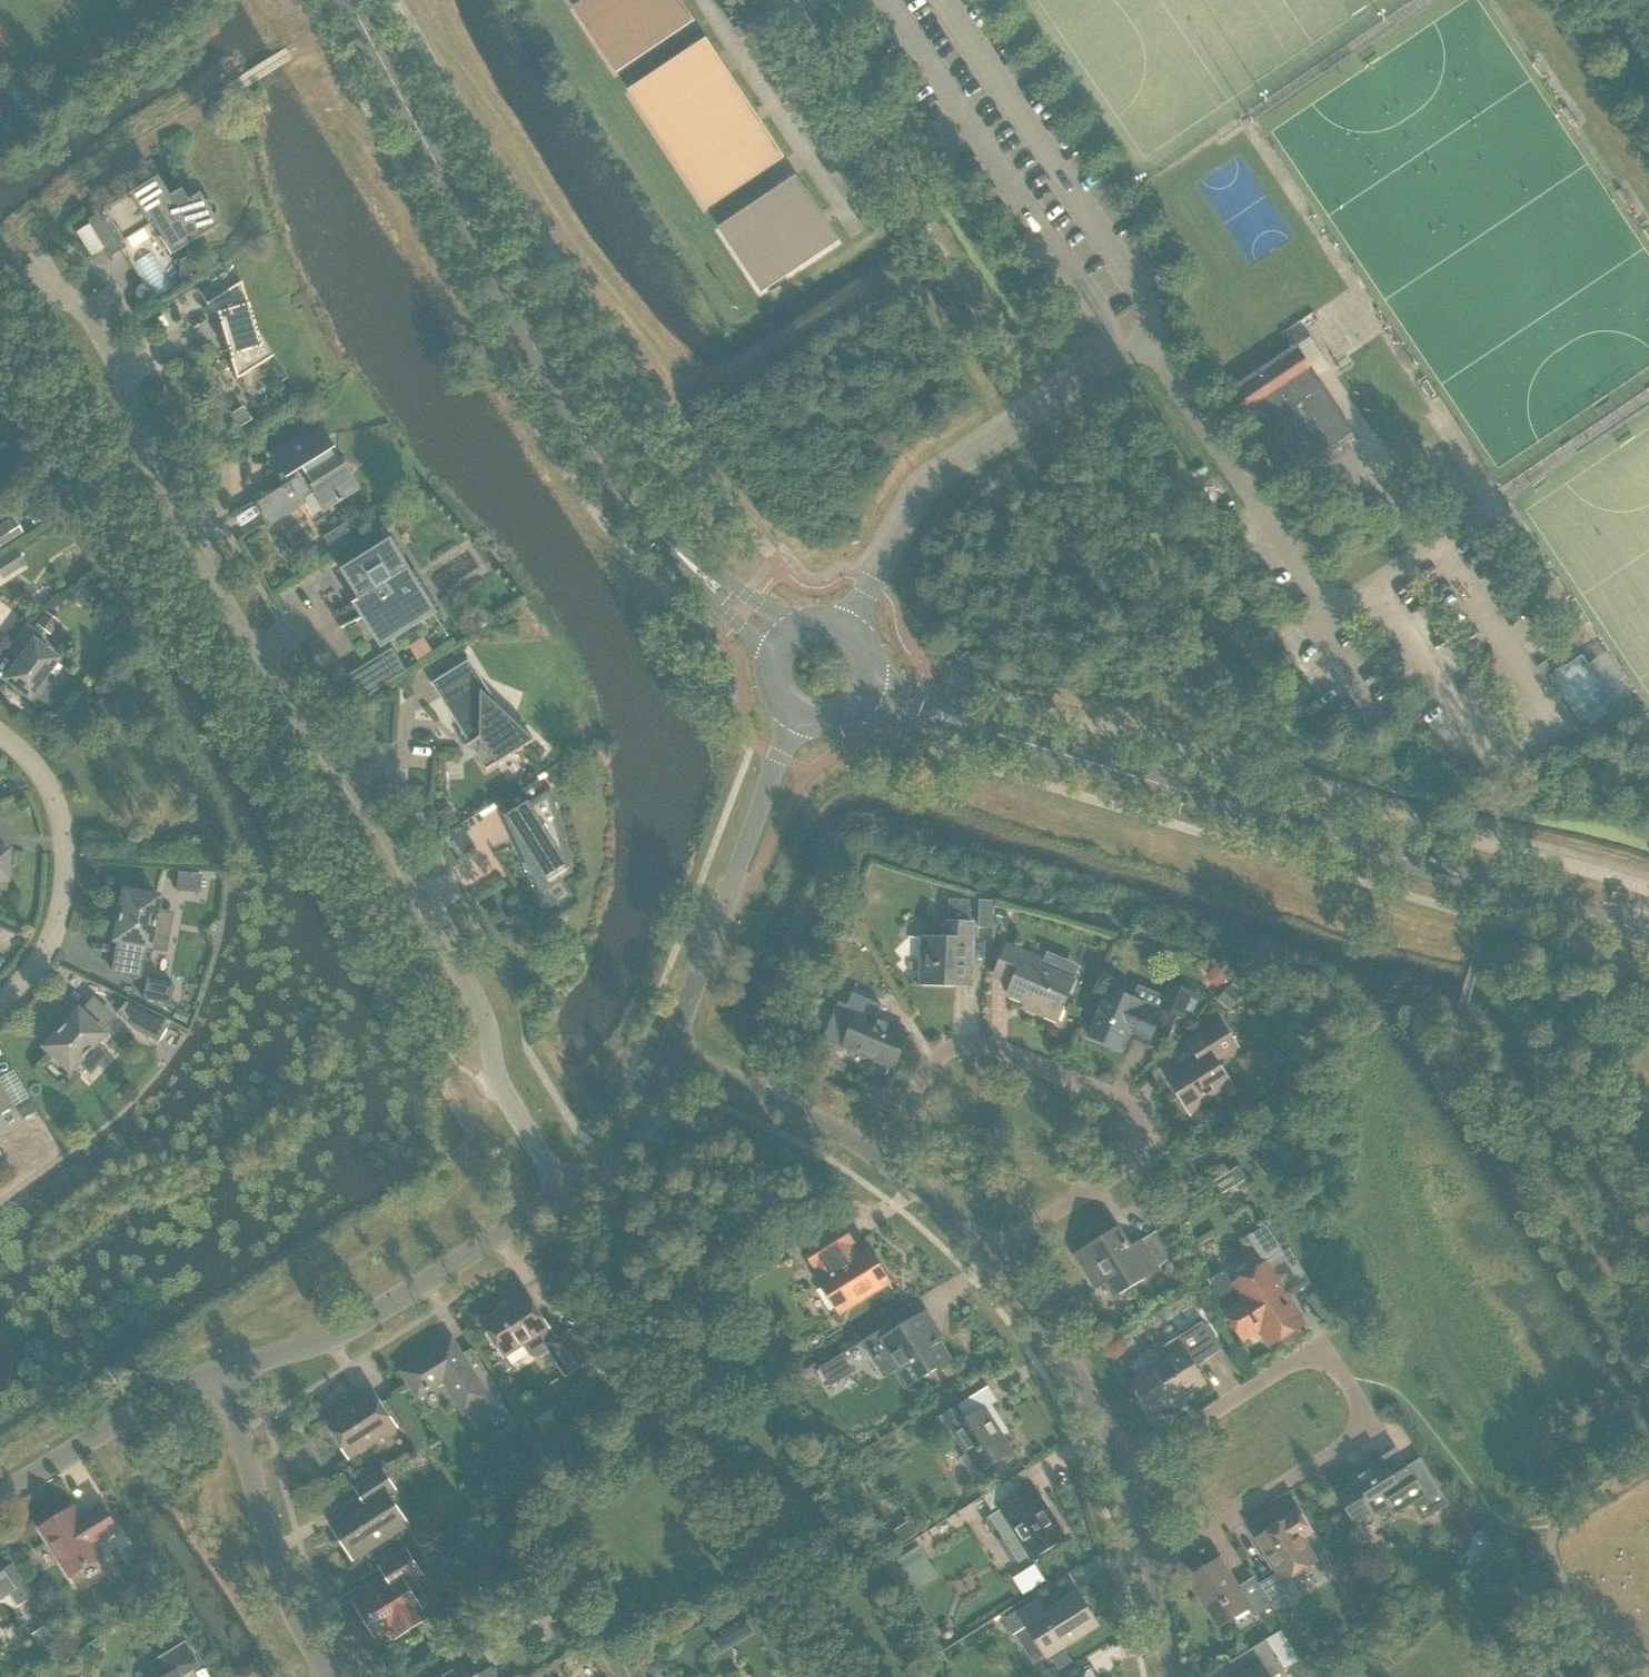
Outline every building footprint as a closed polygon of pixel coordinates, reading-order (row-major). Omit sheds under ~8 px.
[(692,22),(678,0),(589,0),(581,6),(622,68),(692,22)] [(9,44),(0,29),(0,49),(9,44)] [(711,204),(781,157),(707,43),(636,90),(711,204)] [(103,210),(87,220),(112,260),(113,259),(111,256),(126,246),(123,241),(152,223),(171,254),(218,225),(213,216),(214,206),(204,202),(199,193),(184,203),(179,195),(171,199),(156,176),(102,209),(103,210)] [(767,289),(837,242),(796,180),(726,226),(767,289)] [(142,283),(140,284),(139,284),(138,285),(137,286),(136,288),(135,289),(135,290),(135,292),(135,293),(136,295),(136,296),(137,297),(138,298),(139,299),(140,299),(141,300),(144,300),(146,300),(148,299),(149,298),(150,297),(154,304),(156,303),(125,255),(124,255),(142,283)] [(237,379),(274,355),(253,322),(241,281),(205,304),(221,329),(237,379)] [(1236,390),(1262,429),(1288,468),(1347,429),(1295,351),(1236,390)] [(243,406),(230,414),(238,427),(251,419),(243,406)] [(259,501),(271,520),(302,501),(299,498),(312,490),(324,509),(356,488),(347,474),(351,468),(344,465),(338,460),(334,453),(332,446),(332,438),(325,438),(316,424),(270,453),(282,473),(287,483),(252,503),(253,504),(259,501)] [(0,523),(0,536),(4,541),(21,530),(12,516),(0,523)] [(448,636),(449,635),(432,607),(436,604),(416,571),(411,574),(382,528),(381,528),(389,542),(345,569),(371,612),(341,626),(342,628),(365,616),(383,644),(433,612),(448,636)] [(0,558),(0,570),(4,577),(25,563),(15,548),(0,558)] [(21,691),(20,691),(45,709),(59,690),(42,678),(57,658),(34,641),(38,635),(26,626),(8,649),(20,657),(4,679),(21,691)] [(470,743),(465,745),(466,747),(471,744),(486,769),(535,739),(500,707),(469,656),(468,657),(469,659),(432,682),(470,743)] [(1582,656),(1550,678),(1580,723),(1586,719),(1594,713),(1604,707),(1613,701),(1582,656)] [(368,667),(379,684),(393,676),(382,658),(368,667)] [(1545,662),(1538,667),(1544,676),(1551,671),(1545,662)] [(1594,713),(1586,719),(1590,724),(1608,712),(1604,707),(1594,713)] [(552,788),(506,817),(515,831),(513,832),(541,890),(548,885),(549,887),(574,872),(552,788)] [(448,826),(459,819),(451,806),(439,813),(448,826)] [(465,855),(477,847),(464,827),(452,835),(465,855)] [(179,871),(177,888),(198,890),(200,873),(179,871)] [(118,940),(113,971),(139,976),(145,945),(149,946),(165,949),(167,936),(171,913),(156,910),(159,896),(123,889),(114,940),(118,940)] [(994,901),(979,901),(978,928),(993,928),(994,901)] [(999,910),(995,920),(1005,924),(1009,914),(999,910)] [(971,985),(974,922),(945,921),(944,938),(924,937),(922,983),(971,985)] [(1058,1019),(1074,980),(1042,967),(1044,961),(1007,946),(996,973),(1014,981),(1009,994),(1041,1007),(1039,1011),(1058,1019)] [(152,980),(148,1000),(170,1005),(173,988),(164,986),(165,983),(152,980)] [(1192,992),(1172,983),(1162,1008),(1182,1017),(1192,992)] [(1150,1040),(1161,1013),(1142,1005),(1143,1003),(1109,989),(1090,1036),(1124,1050),(1129,1038),(1126,1037),(1130,1028),(1137,1031),(1136,1034),(1150,1040)] [(890,1067),(906,1031),(876,1018),(882,1004),(853,992),(844,1014),(856,1019),(844,1048),(890,1067)] [(42,1046),(69,1071),(78,1061),(89,1072),(105,1054),(94,1044),(103,1034),(100,1030),(112,1017),(93,999),(80,1012),(77,1009),(42,1046)] [(127,1000),(115,1011),(136,1029),(157,1040),(167,1021),(145,1010),(127,1000)] [(1215,1059),(1236,1046),(1221,1022),(1191,1041),(1201,1057),(1170,1077),(1192,1112),(1201,1106),(1209,1101),(1206,1097),(1230,1083),(1215,1059)] [(10,1104),(0,1087),(0,1110),(10,1104)] [(840,1311),(889,1280),(870,1250),(859,1257),(851,1245),(855,1243),(844,1225),(805,1250),(816,1267),(818,1266),(826,1278),(821,1281),(840,1311)] [(1265,1263),(1283,1251),(1265,1225),(1247,1237),(1265,1263)] [(1115,1293),(1157,1268),(1139,1240),(1129,1247),(1118,1229),(1077,1254),(1097,1286),(1107,1280),(1115,1293)] [(1209,1280),(1228,1309),(1245,1338),(1261,1327),(1270,1341),(1302,1321),(1268,1265),(1235,1286),(1225,1270),(1209,1280)] [(572,1330),(557,1340),(550,1329),(550,1328),(527,1293),(482,1321),(505,1357),(526,1344),(532,1353),(540,1355),(550,1349),(566,1375),(590,1359),(572,1330)] [(888,1326),(862,1342),(868,1352),(882,1343),(909,1386),(950,1361),(940,1346),(942,1345),(934,1331),(936,1330),(933,1325),(936,1324),(927,1310),(891,1332),(888,1326)] [(1194,1365),(1220,1348),(1204,1322),(1158,1350),(1164,1360),(1132,1380),(1154,1413),(1205,1382),(1194,1365)] [(511,1413),(500,1395),(502,1393),(486,1369),(476,1377),(452,1340),(403,1371),(419,1395),(432,1387),(446,1381),(465,1411),(482,1400),(495,1422),(511,1413)] [(842,1355),(820,1368),(831,1386),(853,1372),(842,1355)] [(1014,1450),(987,1407),(991,1404),(982,1390),(940,1417),(976,1474),(1014,1450)] [(359,1403),(332,1419),(353,1453),(396,1425),(373,1391),(358,1401),(359,1403)] [(410,1416),(400,1422),(408,1433),(417,1428),(410,1416)] [(1401,1496),(1407,1505),(1425,1494),(1434,1509),(1448,1500),(1439,1485),(1426,1493),(1398,1448),(1382,1458),(1381,1457),(1352,1475),(1355,1480),(1336,1492),(1356,1524),(1401,1496)] [(384,1495),(395,1488),(384,1471),(359,1487),(370,1503),(356,1511),(354,1509),(337,1521),(358,1554),(403,1525),(384,1495)] [(1013,1478),(983,1496),(996,1515),(992,1518),(1019,1561),(1027,1556),(1065,1531),(1037,1487),(1024,1496),(1013,1478)] [(97,1543),(119,1529),(104,1504),(81,1519),(74,1507),(41,1528),(71,1576),(104,1555),(97,1543)] [(1292,1576),(1317,1561),(1302,1536),(1312,1530),(1298,1509),(1279,1521),(1280,1523),(1258,1537),(1279,1572),(1260,1583),(1278,1612),(1304,1596),(1292,1576)] [(1466,1557),(1473,1567),(1495,1553),(1481,1530),(1473,1536),(1473,1538),(1472,1541),(1472,1544),(1471,1547),(1470,1549),(1469,1552),(1468,1554),(1466,1557)] [(921,1547),(888,1567),(906,1595),(939,1575),(921,1547)] [(380,1632),(392,1624),(398,1634),(425,1617),(419,1607),(420,1606),(405,1582),(421,1573),(407,1550),(382,1565),(393,1582),(361,1603),(380,1632)] [(1256,1616),(1273,1605),(1255,1576),(1238,1586),(1220,1558),(1188,1578),(1218,1626),(1250,1606),(1256,1616)] [(3,1569),(0,1564),(0,1596),(10,1590),(19,1605),(34,1595),(14,1563),(3,1569)] [(160,1597),(147,1575),(134,1583),(147,1605),(160,1597)] [(1047,1655),(1097,1623),(1078,1593),(1047,1612),(1039,1599),(1007,1620),(1015,1634),(1028,1626),(1047,1655)] [(1267,1638),(1248,1650),(1235,1659),(1230,1661),(1240,1676),(1239,1676),(1274,1676),(1286,1669),(1267,1638)] [(202,1665),(187,1640),(149,1663),(158,1676),(182,1676),(202,1665)] [(1237,1644),(1235,1659),(1248,1650),(1244,1644),(1237,1644)] [(1065,1651),(1052,1659),(1059,1670),(1072,1662),(1065,1651)] [(492,1666),(476,1676),(466,1660),(438,1676),(499,1676),(492,1666)] [(1079,1665),(1058,1676),(1086,1676),(1079,1665)]
